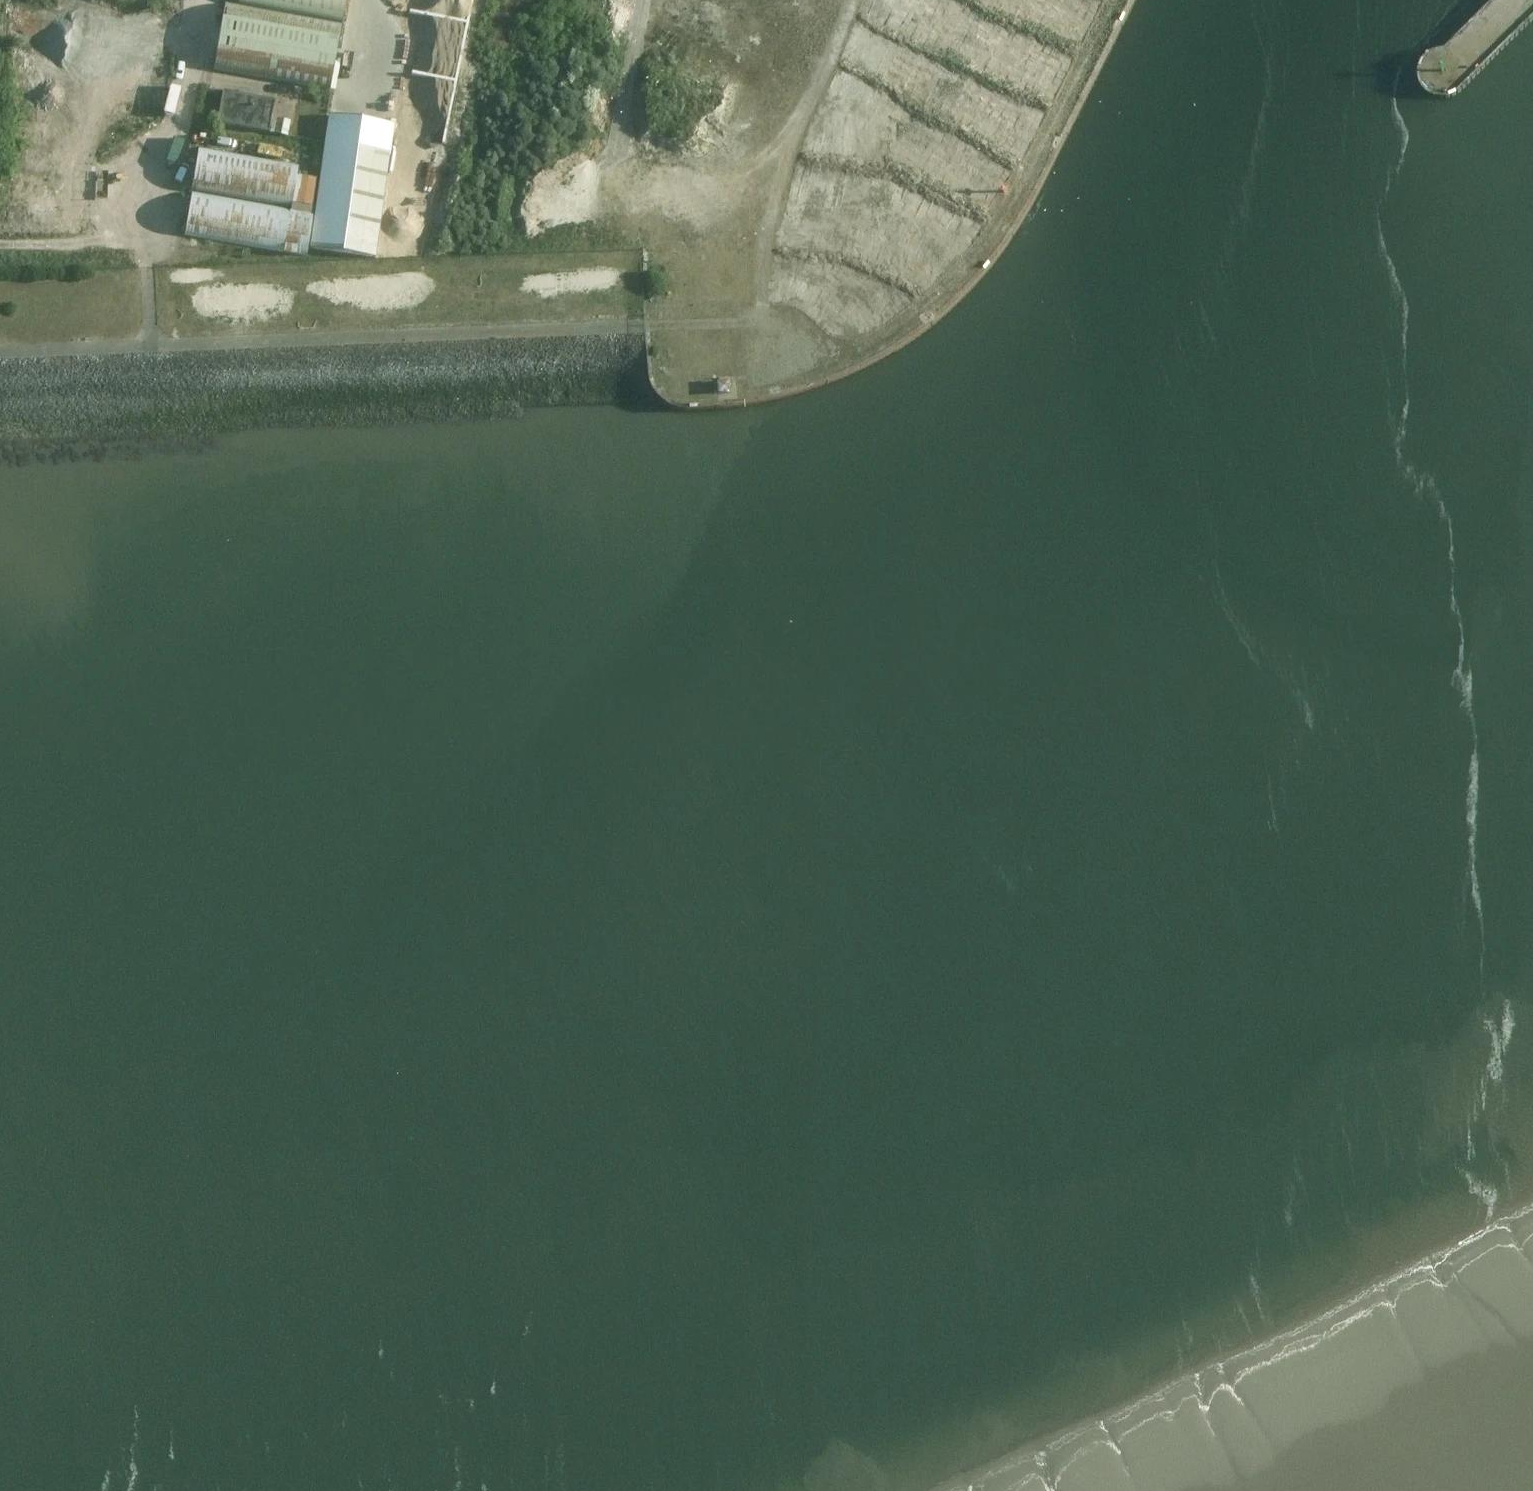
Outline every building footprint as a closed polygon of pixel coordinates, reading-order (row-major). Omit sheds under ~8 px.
[(229,1),(340,21),(344,0),(229,0),(229,1)] [(343,25),(221,3),(210,67),(332,88),(343,25)] [(269,99),(215,89),(209,120),(263,130),(269,99)] [(284,121),(269,118),(266,133),(281,136),(284,121)] [(390,147),(325,139),(311,250),(376,258),(390,147)] [(294,166),(192,149),(185,188),(286,207),(291,175),(294,166)] [(289,210),(184,192),(177,233),(303,255),(311,209),(307,209),(313,179),(291,175),(286,207),(289,207),(289,210)] [(736,380),(722,380),(722,395),(735,395),(736,380)]
